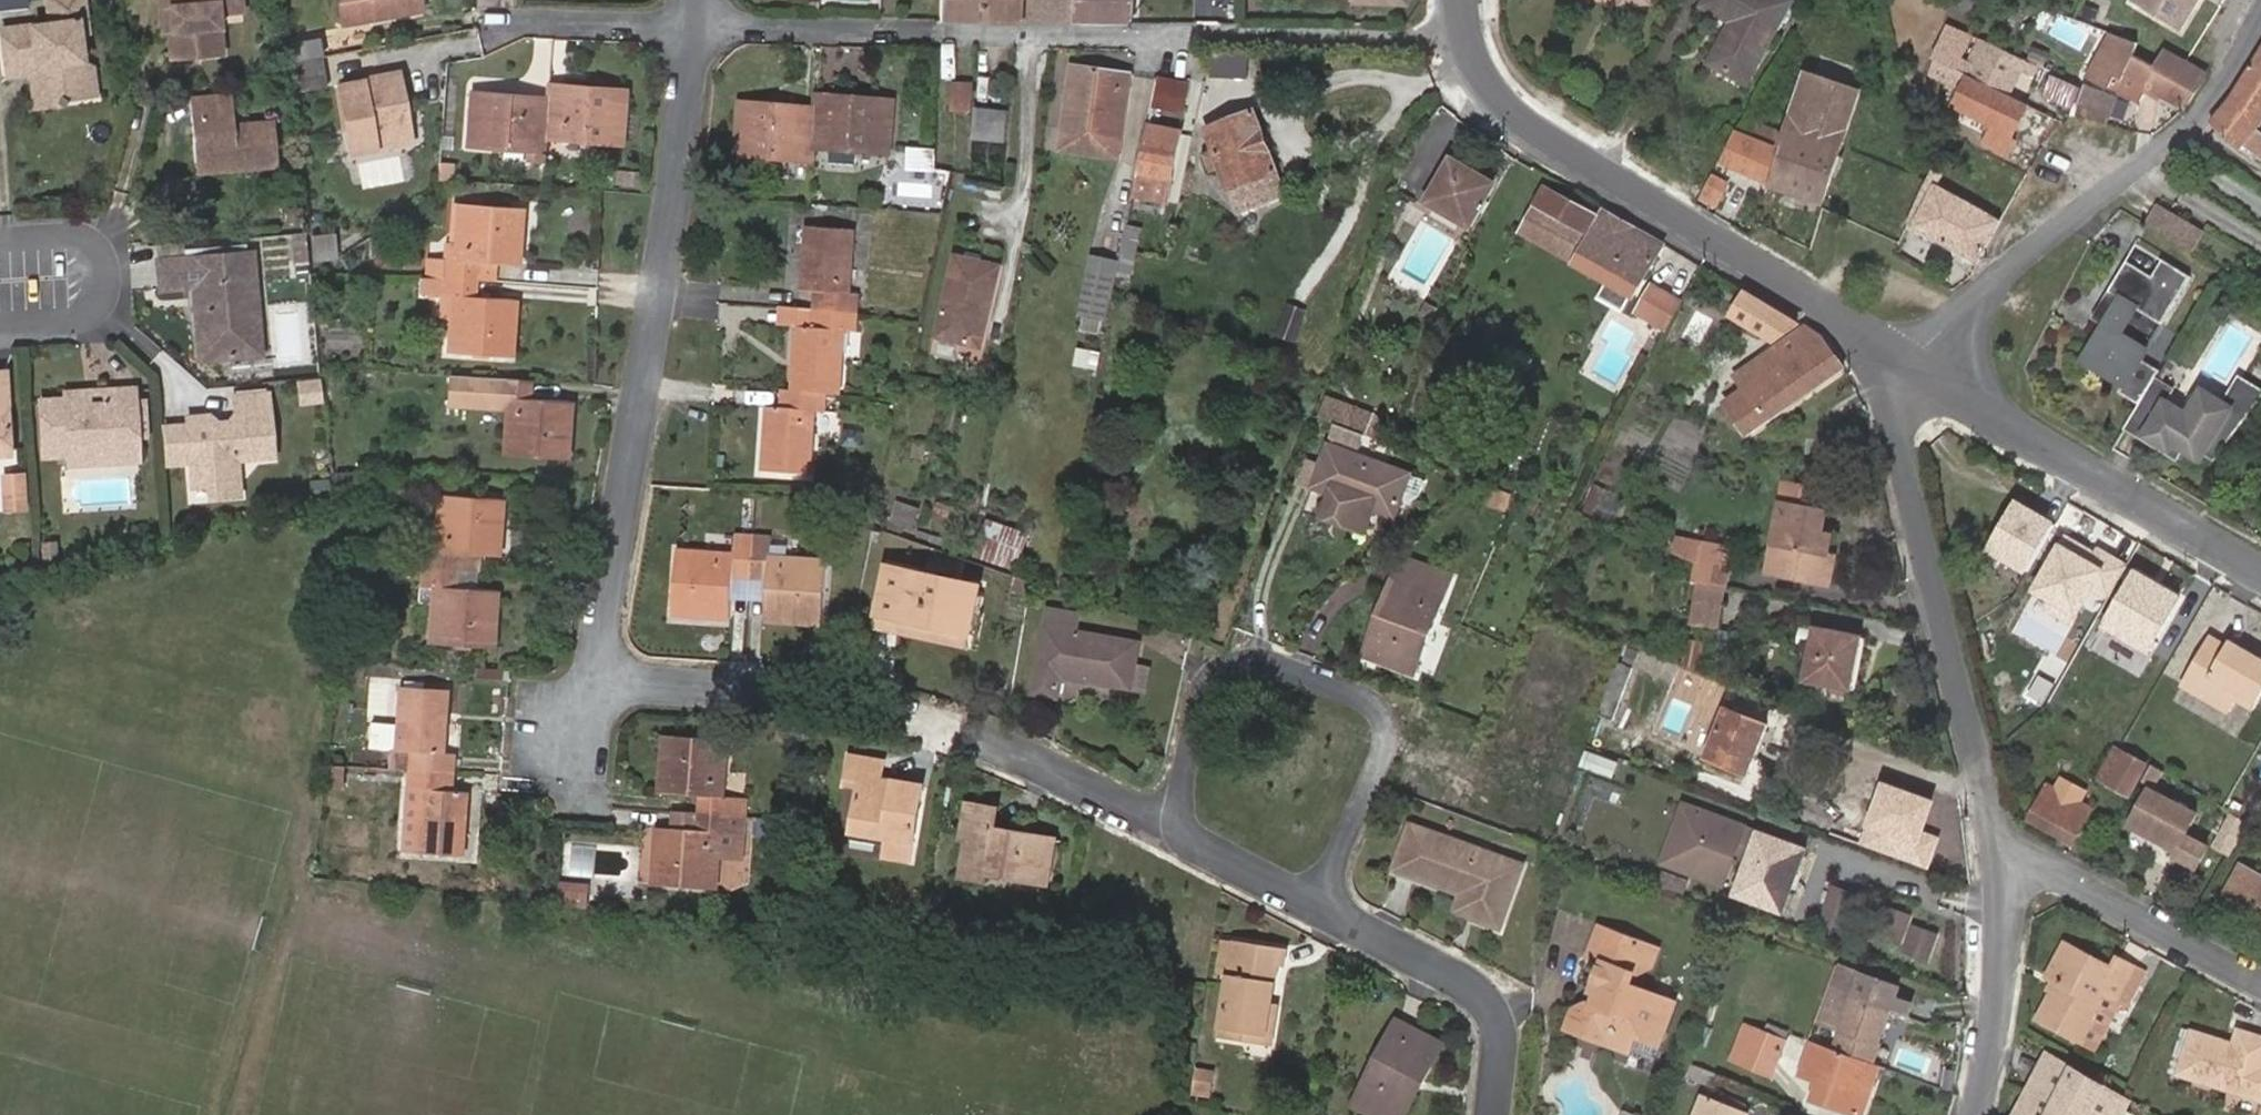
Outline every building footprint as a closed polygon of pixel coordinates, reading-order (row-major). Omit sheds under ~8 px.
[(82,66),(79,34),(86,33),(82,0),(45,0),(47,21),(0,27),(0,30),(3,70),(17,69),(24,60),(32,60),(36,97),(44,105),(57,104),(61,100),(67,94),(85,91),(82,66)] [(160,15),(170,15),(171,32),(168,33),(170,59),(222,53),(218,14),(241,12),(240,0),(158,0),(160,15)] [(418,0),(338,0),(342,24),(419,9),(418,0)] [(816,11),(818,2),(807,0),(806,9),(816,11)] [(938,18),(975,19),(976,0),(938,0),(938,18)] [(975,19),(1017,20),(1018,0),(976,0),(975,19)] [(1017,20),(1067,21),(1068,0),(1018,0),(1017,20)] [(1067,21),(1125,23),(1125,0),(1068,0),(1067,21)] [(1791,3),(1785,0),(1707,0),(1704,7),(1733,23),(1711,63),(1748,84),(1791,3)] [(2128,1),(2180,32),(2199,0),(2128,0),(2128,1)] [(1971,37),(1951,27),(1931,76),(1960,89),(1966,75),(2009,97),(2024,72),(2034,78),(2039,69),(1986,44),(1976,64),(1962,58),(1971,37)] [(2103,60),(2116,36),(2111,34),(2098,57),(2103,60)] [(2125,76),(2185,108),(2207,74),(2167,51),(2155,68),(2133,56),(2137,45),(2116,36),(2103,60),(2098,57),(2086,77),(2108,89),(2114,77),(2122,81),(2125,76)] [(319,54),(317,40),(290,44),(293,58),(319,54)] [(321,56),(293,61),(296,91),(326,86),(321,56)] [(17,69),(3,70),(4,78),(26,75),(28,98),(36,97),(32,60),(24,60),(17,69)] [(2211,124),(2229,139),(2226,142),(2238,154),(2244,146),(2254,154),(2260,145),(2260,135),(2257,131),(2260,125),(2260,66),(2255,63),(2238,90),(2232,100),(2227,106),(2211,124)] [(91,72),(82,66),(85,91),(67,94),(61,100),(94,96),(91,72)] [(1064,131),(1119,139),(1129,74),(1073,66),(1064,131)] [(2053,75),(2039,69),(2034,78),(2030,83),(2046,91),(2053,75)] [(411,141),(398,72),(339,83),(351,152),(411,141)] [(2028,107),(2046,116),(2054,100),(2044,96),(2046,91),(2030,83),(2034,78),(2024,72),(2009,97),(2028,107)] [(1780,150),(1769,183),(1822,202),(1854,114),(1862,91),(1807,73),(1798,98),(1781,148),(1780,150)] [(1966,75),(1960,89),(1960,92),(1953,108),(1989,128),(1981,143),(2009,158),(2018,142),(2011,138),(2028,107),(2009,97),(1966,75)] [(2073,108),(2082,89),(2053,75),(2046,91),(2044,96),(2054,100),(2073,108)] [(974,105),(977,79),(959,77),(957,103),(974,105)] [(1160,77),(1158,88),(1186,94),(1189,81),(1160,77)] [(2115,92),(2122,81),(2114,77),(2108,89),(2115,92)] [(548,98),(545,137),(619,143),(624,90),(549,84),(548,98)] [(1183,111),(1186,94),(1158,88),(1154,105),(1183,111)] [(2085,90),(2078,105),(2108,116),(2116,98),(2086,88),(2085,90)] [(543,161),(545,137),(548,98),(471,92),(467,143),(525,149),(524,159),(543,161)] [(817,94),(816,109),(814,125),(832,127),(830,149),(856,151),(890,154),(894,101),(817,94)] [(236,162),(237,172),(280,168),(276,125),(233,127),(231,98),(189,101),(194,166),(236,162)] [(814,125),(816,109),(740,103),(736,156),(811,161),(814,125)] [(954,164),(954,110),(940,110),(941,165),(954,164)] [(1007,112),(976,110),(974,140),(1006,143),(1007,112)] [(1285,194),(1253,111),(1205,130),(1213,151),(1203,154),(1210,173),(1220,169),(1237,213),(1285,194)] [(1141,170),(1138,169),(1133,194),(1166,200),(1180,133),(1178,133),(1150,127),(1141,170)] [(1117,158),(1119,139),(1064,131),(1061,151),(1117,158)] [(1724,164),(1769,183),(1780,150),(1737,134),(1724,164)] [(854,165),(856,151),(830,149),(829,162),(854,165)] [(1482,213),(1489,201),(1486,198),(1493,186),(1491,178),(1455,156),(1447,160),(1441,172),(1446,175),(1442,183),(1436,180),(1436,181),(1428,195),(1430,202),(1465,223),(1474,219),(1478,211),(1482,213)] [(195,175),(237,172),(236,162),(194,166),(195,175)] [(439,163),(438,180),(451,180),(452,164),(439,163)] [(1446,175),(1441,172),(1437,169),(1433,178),(1436,180),(1442,183),(1446,175)] [(1698,206),(1712,214),(1733,178),(1718,169),(1698,206)] [(1915,227),(1977,262),(2000,221),(1938,185),(1943,176),(1933,171),(1922,191),(1932,196),(1915,227)] [(910,175),(905,191),(939,200),(943,183),(910,175)] [(1574,263),(1598,217),(1545,188),(1521,232),(1541,244),(1574,263)] [(1906,223),(1915,227),(1932,196),(1922,191),(1906,223)] [(1131,204),(1117,275),(1129,278),(1145,204),(1132,201),(1131,204)] [(2195,252),(2208,231),(2171,209),(2161,203),(2148,224),(2195,252)] [(508,264),(513,208),(457,204),(455,242),(454,260),(441,259),(426,258),(424,276),(475,280),(477,261),(497,263),(508,264)] [(302,208),(287,208),(287,224),(302,224),(302,208)] [(521,209),(513,208),(508,264),(517,264),(521,209)] [(1574,263),(1564,281),(1581,290),(1591,273),(1633,298),(1663,246),(1602,210),(1598,217),(1574,263)] [(814,257),(816,228),(806,227),(804,256),(814,257)] [(816,310),(857,313),(858,294),(848,293),(854,231),(816,228),(814,257),(804,256),(801,290),(817,292),(816,310)] [(306,260),(304,239),(291,240),(293,262),(306,260)] [(384,241),(372,240),(370,256),(382,258),(384,241)] [(454,260),(455,242),(442,241),(441,259),(454,260)] [(2130,257),(2155,269),(2163,254),(2138,241),(2130,257)] [(221,255),(223,280),(253,277),(252,253),(221,255)] [(259,355),(257,328),(253,277),(223,280),(221,255),(157,259),(159,289),(191,287),(191,282),(198,282),(199,308),(192,309),(195,338),(196,355),(201,359),(202,359),(259,355)] [(936,336),(981,348),(1000,268),(956,257),(936,336)] [(1081,331),(1099,334),(1102,321),(1107,322),(1118,262),(1090,257),(1080,316),(1083,317),(1081,331)] [(495,282),(497,263),(477,261),(475,280),(495,282)] [(2260,396),(2260,393),(2238,379),(2222,406),(2202,393),(2187,416),(2166,403),(2172,393),(2153,381),(2159,372),(2139,360),(2144,352),(2120,336),(2137,310),(2161,326),(2190,281),(2162,263),(2151,280),(2126,264),(2107,294),(2119,301),(2103,328),(2091,346),(2089,356),(2090,361),(2093,366),(2097,370),(2123,386),(2118,394),(2138,406),(2128,423),(2162,443),(2166,436),(2202,458),(2210,464),(2260,396)] [(474,297),(475,280),(424,276),(418,276),(416,292),(439,293),(451,294),(449,319),(447,351),(500,355),(506,300),(474,297)] [(191,287),(192,309),(199,308),(198,282),(191,282),(191,287)] [(1638,313),(1667,329),(1681,304),(1652,288),(1638,313)] [(1798,324),(1741,292),(1727,316),(1772,343),(1798,324)] [(451,294),(439,293),(437,318),(449,319),(451,294)] [(2103,328),(2119,301),(2107,294),(2090,320),(2103,328)] [(514,300),(506,300),(500,355),(510,357),(514,300)] [(1426,303),(1420,314),(1430,321),(1437,310),(1426,303)] [(1304,312),(1287,306),(1277,334),(1293,340),(1304,312)] [(815,327),(816,310),(781,307),(779,325),(797,326),(815,327)] [(856,331),(857,313),(816,310),(815,327),(797,326),(794,364),(803,365),(801,391),(825,393),(839,394),(845,330),(856,331)] [(329,325),(328,312),(318,313),(319,326),(329,325)] [(1806,325),(1803,327),(1736,377),(1744,389),(1725,404),(1747,435),(1843,368),(1819,335),(1806,325)] [(1092,352),(1078,349),(1075,367),(1090,369),(1092,352)] [(803,365),(794,364),(792,391),(801,391),(803,365)] [(557,457),(561,401),(530,399),(531,380),(497,378),(496,396),(506,397),(505,419),(502,454),(557,457)] [(320,400),(318,382),(299,384),(301,402),(320,400)] [(104,390),(100,396),(100,405),(82,406),(73,398),(38,400),(42,458),(57,457),(61,450),(67,449),(67,456),(67,462),(108,459),(115,448),(137,447),(132,388),(104,390)] [(824,412),(825,393),(801,391),(792,391),(782,390),(781,408),(775,408),(771,471),(810,474),(815,411),(824,412)] [(234,396),(234,412),(269,410),(268,393),(234,396)] [(100,405),(100,396),(73,398),(82,406),(100,405)] [(506,397),(496,396),(494,419),(505,419),(506,397)] [(570,401),(561,401),(557,457),(566,458),(570,401)] [(1325,404),(1320,418),(1334,423),(1355,431),(1360,418),(1325,404)] [(762,470),(771,471),(775,408),(767,408),(762,470)] [(272,455),(269,410),(234,412),(229,419),(229,428),(214,430),(213,420),(205,414),(184,416),(184,423),(161,424),(163,462),(187,460),(188,485),(205,484),(207,497),(228,496),(226,477),(234,467),(234,459),(272,455)] [(229,428),(229,419),(213,420),(214,430),(229,428)] [(1356,446),(1361,434),(1355,431),(1334,423),(1329,436),(1356,446)] [(2128,423),(2125,427),(2169,454),(2173,447),(2199,463),(2202,458),(2166,436),(2162,443),(2128,423)] [(1325,511),(1365,526),(1371,510),(1393,519),(1400,500),(1409,477),(1409,476),(1328,445),(1320,466),(1312,487),(1331,495),(1325,511)] [(138,463),(137,447),(115,448),(108,459),(67,462),(67,469),(138,463)] [(1312,487),(1320,466),(1307,460),(1298,482),(1312,487)] [(237,495),(234,467),(226,477),(228,496),(237,495)] [(1421,482),(1409,477),(1400,500),(1408,504),(1414,499),(1421,482)] [(1783,491),(1811,496),(1814,483),(1786,477),(1783,491)] [(1,500),(20,499),(19,478),(0,480),(0,491),(1,500)] [(1506,496),(1489,491),(1484,506),(1501,511),(1506,496)] [(2031,572),(2057,516),(2010,494),(1984,550),(2031,572)] [(490,554),(494,498),(438,495),(434,551),(423,550),(421,568),(455,570),(476,571),(477,554),(490,554)] [(501,499),(494,498),(490,554),(498,555),(501,499)] [(20,499),(1,500),(2,513),(21,512),(20,499)] [(912,528),(919,510),(897,502),(888,528),(901,532),(904,525),(912,528)] [(1817,552),(1821,533),(1825,513),(1781,505),(1770,557),(1791,562),(1787,578),(1827,586),(1834,555),(1828,554),(1817,552)] [(1362,533),(1365,526),(1325,511),(1322,517),(1362,533)] [(1015,567),(1028,529),(990,515),(977,553),(1015,567)] [(2076,619),(2093,592),(2104,599),(2128,562),(2067,524),(2027,588),(2076,619)] [(1832,536),(1821,533),(1817,552),(1828,554),(1832,536)] [(735,554),(718,553),(679,550),(674,606),(731,610),(732,600),(733,579),(751,581),(754,537),(736,536),(736,543),(735,554)] [(772,537),(754,537),(751,581),(769,582),(768,603),(768,613),(823,617),(826,560),(784,558),(771,557),(771,546),(772,537)] [(719,542),(718,553),(735,554),(736,543),(719,542)] [(56,544),(41,545),(42,562),(56,561),(56,544)] [(785,547),(771,546),(771,557),(784,558),(785,547)] [(1791,562),(1770,557),(1766,574),(1787,578),(1791,562)] [(2131,564),(2100,624),(2149,650),(2180,589),(2131,564)] [(877,615),(971,633),(980,586),(887,566),(877,615)] [(455,570),(421,568),(420,585),(431,586),(430,602),(427,642),(484,647),(488,590),(475,589),(454,588),(455,570)] [(475,589),(476,571),(455,570),(454,588),(475,589)] [(1383,635),(1374,631),(1365,656),(1413,675),(1444,595),(1395,576),(1388,594),(1397,598),(1383,635)] [(750,601),(751,581),(733,579),(732,600),(750,601)] [(769,582),(751,581),(750,601),(768,603),(769,582)] [(431,586),(420,585),(418,601),(430,602),(431,586)] [(1727,590),(1698,585),(1691,624),(1718,630),(1727,590)] [(488,590),(484,647),(492,647),(496,591),(488,590)] [(1388,594),(1374,631),(1383,635),(1397,598),(1388,594)] [(731,610),(674,606),(674,615),(731,618),(731,610)] [(1135,668),(1139,644),(1075,632),(1078,616),(1049,611),(1034,694),(1059,699),(1064,677),(1131,690),(1135,668)] [(823,625),(823,617),(768,613),(767,620),(823,625)] [(968,647),(971,633),(877,615),(874,629),(968,647)] [(1850,691),(1860,638),(1816,631),(1806,681),(1850,691)] [(2208,638),(2181,685),(2230,713),(2237,700),(2254,709),(2260,697),(2260,658),(2230,641),(2226,648),(2208,638)] [(1687,640),(1683,664),(1697,667),(1701,643),(1687,640)] [(1613,719),(1633,668),(1616,661),(1597,713),(1613,719)] [(1150,671),(1135,668),(1131,690),(1146,692),(1150,671)] [(435,716),(438,689),(399,687),(395,750),(387,749),(387,768),(407,769),(451,772),(452,753),(441,752),(443,716),(435,716)] [(446,689),(438,689),(435,716),(443,716),(446,689)] [(1747,774),(1766,726),(1728,711),(1709,758),(1747,774)] [(670,793),(673,738),(664,737),(661,792),(670,793)] [(701,812),(747,816),(748,799),(725,797),(728,741),(673,738),(670,793),(702,796),(701,812)] [(1617,756),(1587,745),(1583,757),(1612,768),(1617,756)] [(2097,780),(2106,785),(2124,754),(2114,749),(2097,780)] [(2124,754),(2106,785),(2128,797),(2145,766),(2124,754)] [(885,838),(884,846),(882,855),(911,861),(922,786),(895,782),(895,784),(881,782),(884,761),(849,755),(844,778),(859,782),(858,788),(851,832),(885,838)] [(340,788),(342,766),(329,765),(327,786),(340,788)] [(451,772),(407,769),(406,787),(418,788),(413,852),(454,854),(456,824),(462,824),(465,791),(450,790),(451,772)] [(2159,781),(2162,775),(2153,769),(2149,776),(2159,781)] [(859,782),(844,778),(843,785),(858,788),(859,782)] [(2061,780),(2055,790),(2079,804),(2085,793),(2061,780)] [(413,852),(418,788),(406,787),(401,851),(413,852)] [(2071,844),(2090,810),(2079,804),(2055,790),(2049,787),(2030,820),(2071,844)] [(2177,851),(2196,815),(2149,790),(2130,826),(2177,851)] [(2231,808),(2240,814),(2245,806),(2235,800),(2231,808)] [(786,818),(804,819),(804,803),(787,802),(786,818)] [(1676,867),(1697,809),(1682,803),(1660,861),(1676,867)] [(1039,883),(1046,838),(995,830),(999,810),(969,805),(963,840),(969,841),(963,878),(986,882),(988,874),(1039,883)] [(1720,883),(1731,855),(1744,860),(1732,892),(1779,910),(1791,877),(1784,872),(1794,844),(1697,809),(1676,867),(1720,883)] [(699,831),(701,812),(676,811),(674,830),(699,831)] [(746,834),(747,816),(701,812),(699,831),(674,830),(667,829),(663,885),(720,889),(722,849),(741,849),(742,833),(746,834)] [(2224,839),(2232,825),(2220,818),(2212,831),(2224,839)] [(2219,848),(2231,855),(2248,826),(2236,819),(2232,825),(2224,839),(2219,848)] [(461,854),(462,824),(456,824),(454,854),(461,854)] [(1481,904),(1475,919),(1498,928),(1522,865),(1411,824),(1394,871),(1461,897),(1481,904)] [(655,885),(663,885),(667,829),(659,829),(655,885)] [(849,840),(884,846),(885,838),(851,832),(849,840)] [(1056,840),(1046,838),(1039,883),(1049,885),(1056,840)] [(1791,877),(1802,847),(1794,844),(1784,872),(1791,877)] [(2241,864),(2221,900),(2260,922),(2260,875),(2241,864)] [(585,885),(557,883),(556,906),(584,907),(585,885)] [(1456,912),(1475,919),(1481,904),(1461,897),(1456,912)] [(1636,973),(1648,947),(1599,927),(1586,959),(1602,966),(1591,992),(1598,995),(1593,1006),(1586,1003),(1575,1009),(1567,1030),(1606,1045),(1610,1036),(1623,1030),(1635,1034),(1658,1044),(1674,1003),(1631,986),(1636,973)] [(1929,959),(1937,935),(1914,927),(1906,951),(1929,959)] [(1230,975),(1236,941),(1225,940),(1220,973),(1230,975)] [(1286,949),(1236,941),(1230,975),(1220,1038),(1240,1041),(1241,1032),(1273,1038),(1278,1007),(1272,1006),(1265,1005),(1269,979),(1276,980),(1278,966),(1283,967),(1286,949)] [(2100,991),(2109,996),(2117,1000),(2134,969),(2117,959),(2111,970),(2064,945),(2046,977),(2053,981),(2062,986),(2055,998),(2050,995),(2038,1018),(2084,1043),(2102,1010),(2092,1005),(2100,991)] [(1659,951),(1648,947),(1636,973),(1652,967),(1659,951)] [(1814,1042),(1871,1063),(1898,990),(1840,967),(1814,1042)] [(2149,977),(2134,969),(2117,1000),(2109,996),(2100,991),(2092,1005),(2102,1010),(2084,1043),(2098,1050),(2123,1004),(2132,1009),(2149,977)] [(1272,1006),(1276,980),(1269,979),(1265,1005),(1272,1006)] [(2062,986),(2053,981),(2046,993),(2050,995),(2055,998),(2062,986)] [(1598,995),(1591,992),(1586,1003),(1593,1006),(1598,995)] [(1422,1085),(1442,1046),(1397,1021),(1353,1105),(1372,1114),(1389,1114),(1409,1078),(1422,1085)] [(1703,1024),(1696,1044),(1707,1048),(1714,1029),(1703,1024)] [(1732,1060),(1740,1063),(1754,1027),(1746,1024),(1732,1060)] [(1754,1027),(1740,1063),(1773,1077),(1787,1040),(1754,1027)] [(2169,1071),(2180,1075),(2193,1032),(2182,1029),(2169,1071)] [(1626,1054),(1635,1034),(1623,1030),(1610,1036),(1606,1045),(1626,1054)] [(1272,1047),(1273,1038),(1241,1032),(1240,1041),(1272,1047)] [(2180,1075),(2260,1100),(2260,1039),(2239,1032),(2234,1046),(2193,1032),(2180,1075)] [(1871,1063),(1814,1042),(1800,1074),(1819,1082),(1812,1100),(1853,1114),(1863,1114),(1869,1098),(1860,1095),(1871,1063)] [(2123,1109),(2127,1102),(2047,1060),(2017,1114),(2120,1114),(2123,1109)] [(1880,1066),(1871,1063),(1860,1095),(1869,1098),(1880,1066)] [(1210,1072),(1194,1070),(1190,1095),(1206,1097),(1210,1072)] [(1422,1085),(1409,1078),(1389,1114),(1407,1114),(1422,1085)] [(1704,1098),(1697,1114),(1745,1114),(1704,1098)]
